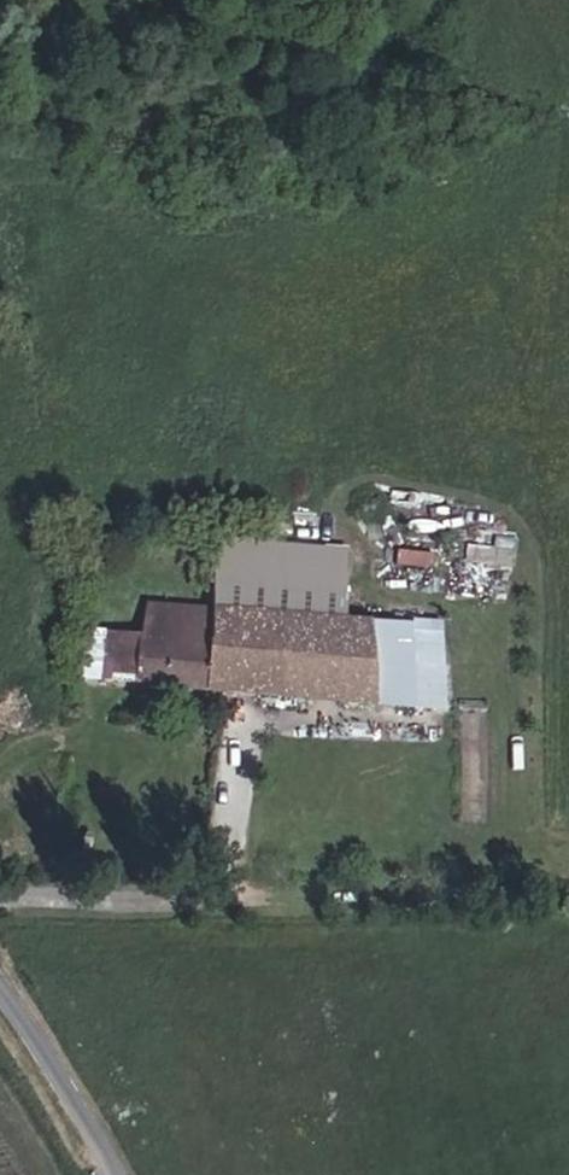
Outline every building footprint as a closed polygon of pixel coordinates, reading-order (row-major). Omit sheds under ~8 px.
[(125,616),(121,666),(396,685),(402,607),(167,587),(164,618),(125,616)]
